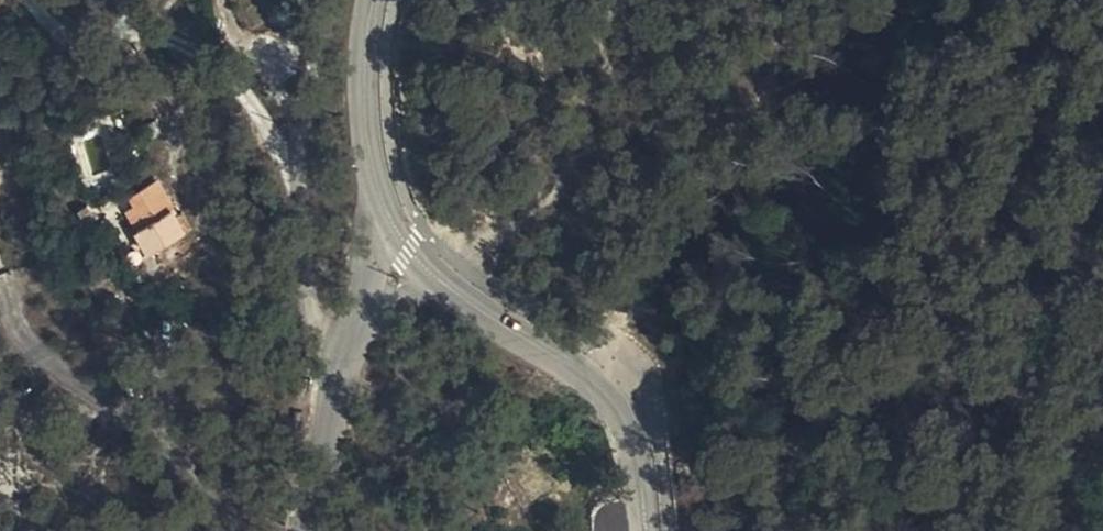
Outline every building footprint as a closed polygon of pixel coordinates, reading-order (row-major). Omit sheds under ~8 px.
[(161,230),(174,212),(158,181),(143,188),(146,194),(129,204),(150,243),(161,230)] [(180,225),(174,212),(161,230),(150,243),(157,255),(181,241),(180,225)]
